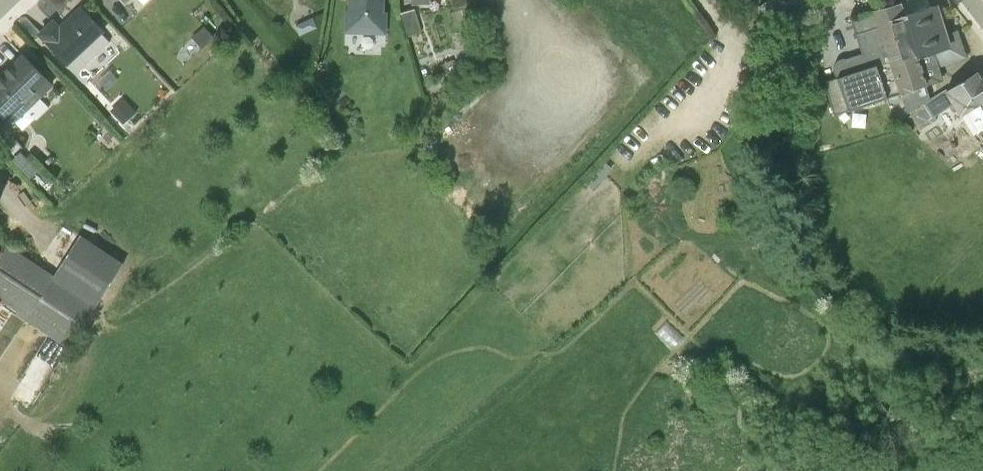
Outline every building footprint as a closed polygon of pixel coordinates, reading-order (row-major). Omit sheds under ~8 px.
[(347,11),(344,11),(344,33),(387,36),(387,12),(383,12),(383,0),(348,0),(347,11)] [(746,12),(756,28),(800,0),(766,0),(746,12)] [(930,6),(928,0),(908,0),(901,3),(906,14),(930,6)] [(906,14),(901,3),(872,11),(878,27),(855,34),(861,55),(844,59),(843,59),(840,59),(838,60),(836,61),(834,65),(833,68),(834,72),(834,74),(836,77),(837,78),(824,82),(834,113),(886,97),(900,92),(906,113),(908,112),(926,100),(930,98),(926,85),(943,80),(938,65),(965,57),(957,30),(943,34),(934,5),(930,6),(906,14)] [(40,33),(69,65),(79,56),(87,62),(110,41),(104,35),(105,33),(81,8),(60,27),(53,22),(40,33)] [(414,8),(398,13),(406,36),(421,31),(414,8)] [(312,17),(294,26),(299,36),(317,27),(312,17)] [(203,27),(192,37),(202,48),(213,37),(203,27)] [(0,77),(0,113),(12,126),(53,86),(23,55),(0,77)] [(908,112),(919,129),(936,118),(934,116),(952,104),(959,115),(982,99),(982,81),(977,72),(947,91),(946,89),(930,98),(926,100),(908,112)] [(123,98),(110,110),(123,124),(136,112),(123,98)] [(27,319),(68,347),(124,261),(80,233),(55,273),(8,244),(3,251),(0,250),(0,361),(27,319)] [(656,330),(673,348),(688,335),(670,317),(656,330)]
